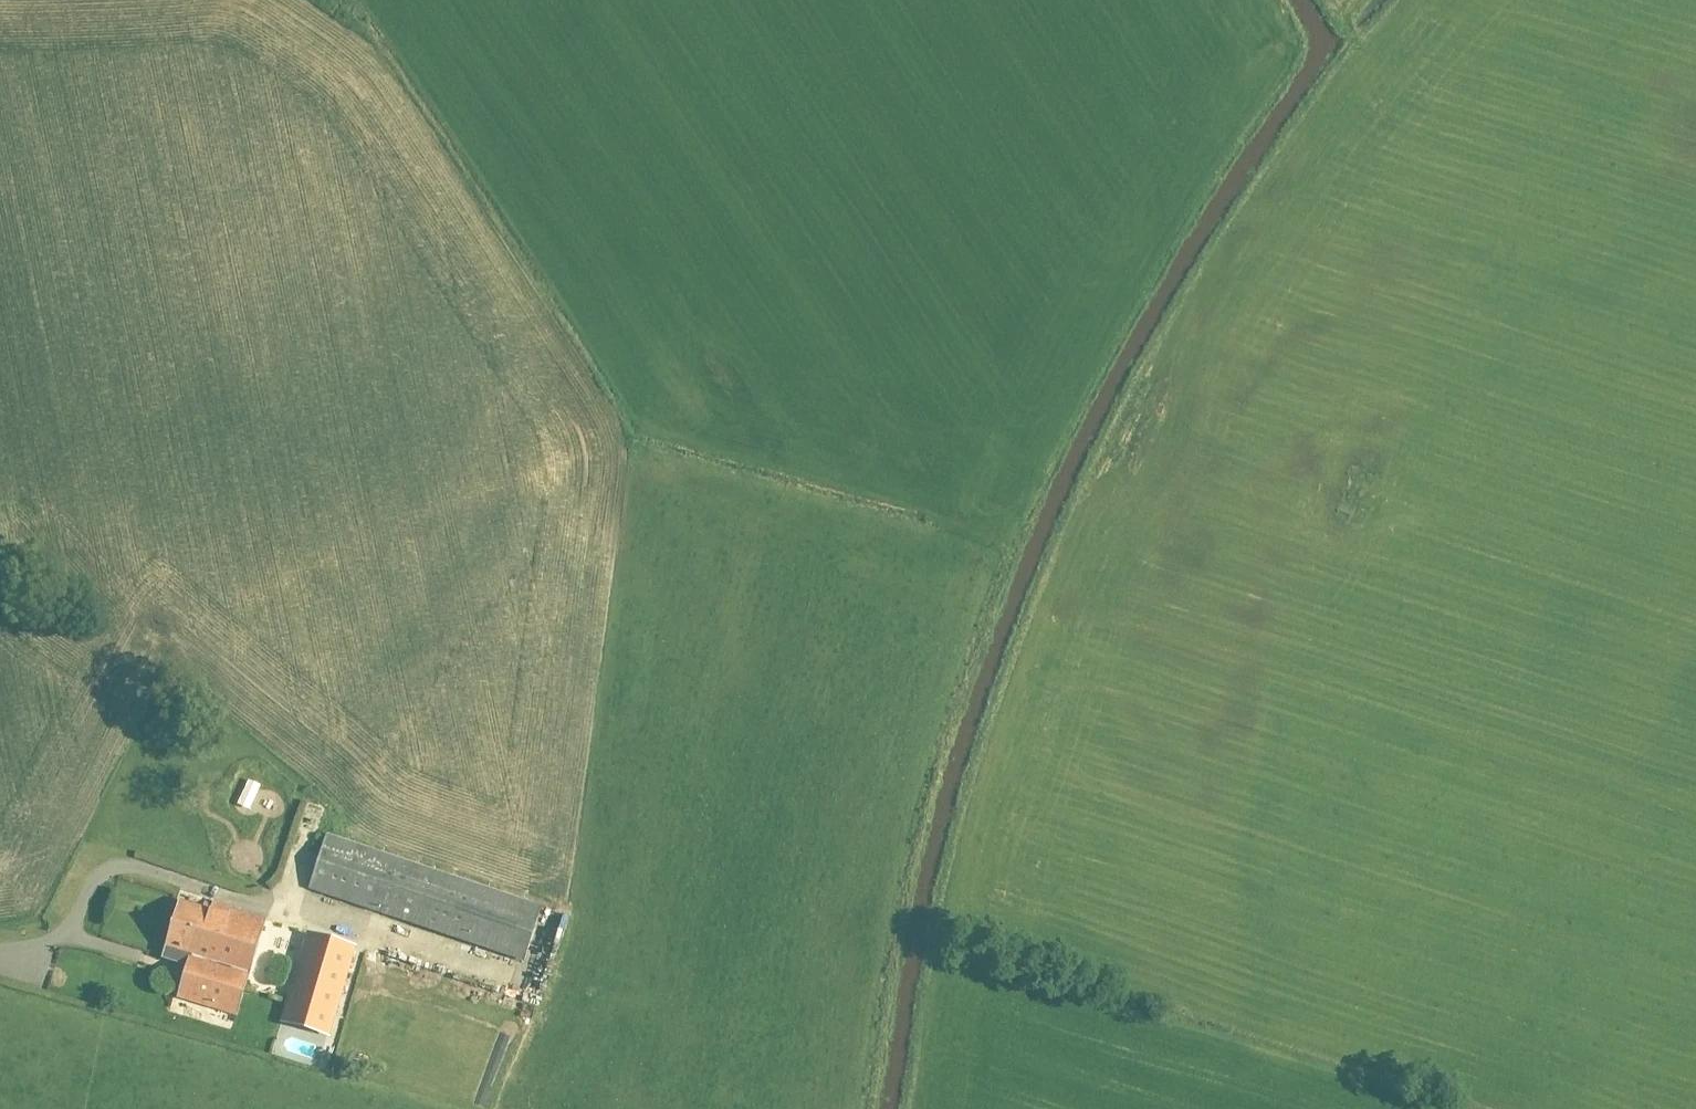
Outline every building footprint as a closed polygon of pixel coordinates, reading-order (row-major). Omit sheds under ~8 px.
[(523,962),(540,908),(327,838),(309,892),(523,962)] [(235,1015),(262,924),(206,907),(204,914),(180,906),(164,960),(189,967),(180,998),(235,1015)] [(291,1001),(284,1022),(328,1035),(334,1014),(354,949),(310,936),(291,1001)]
